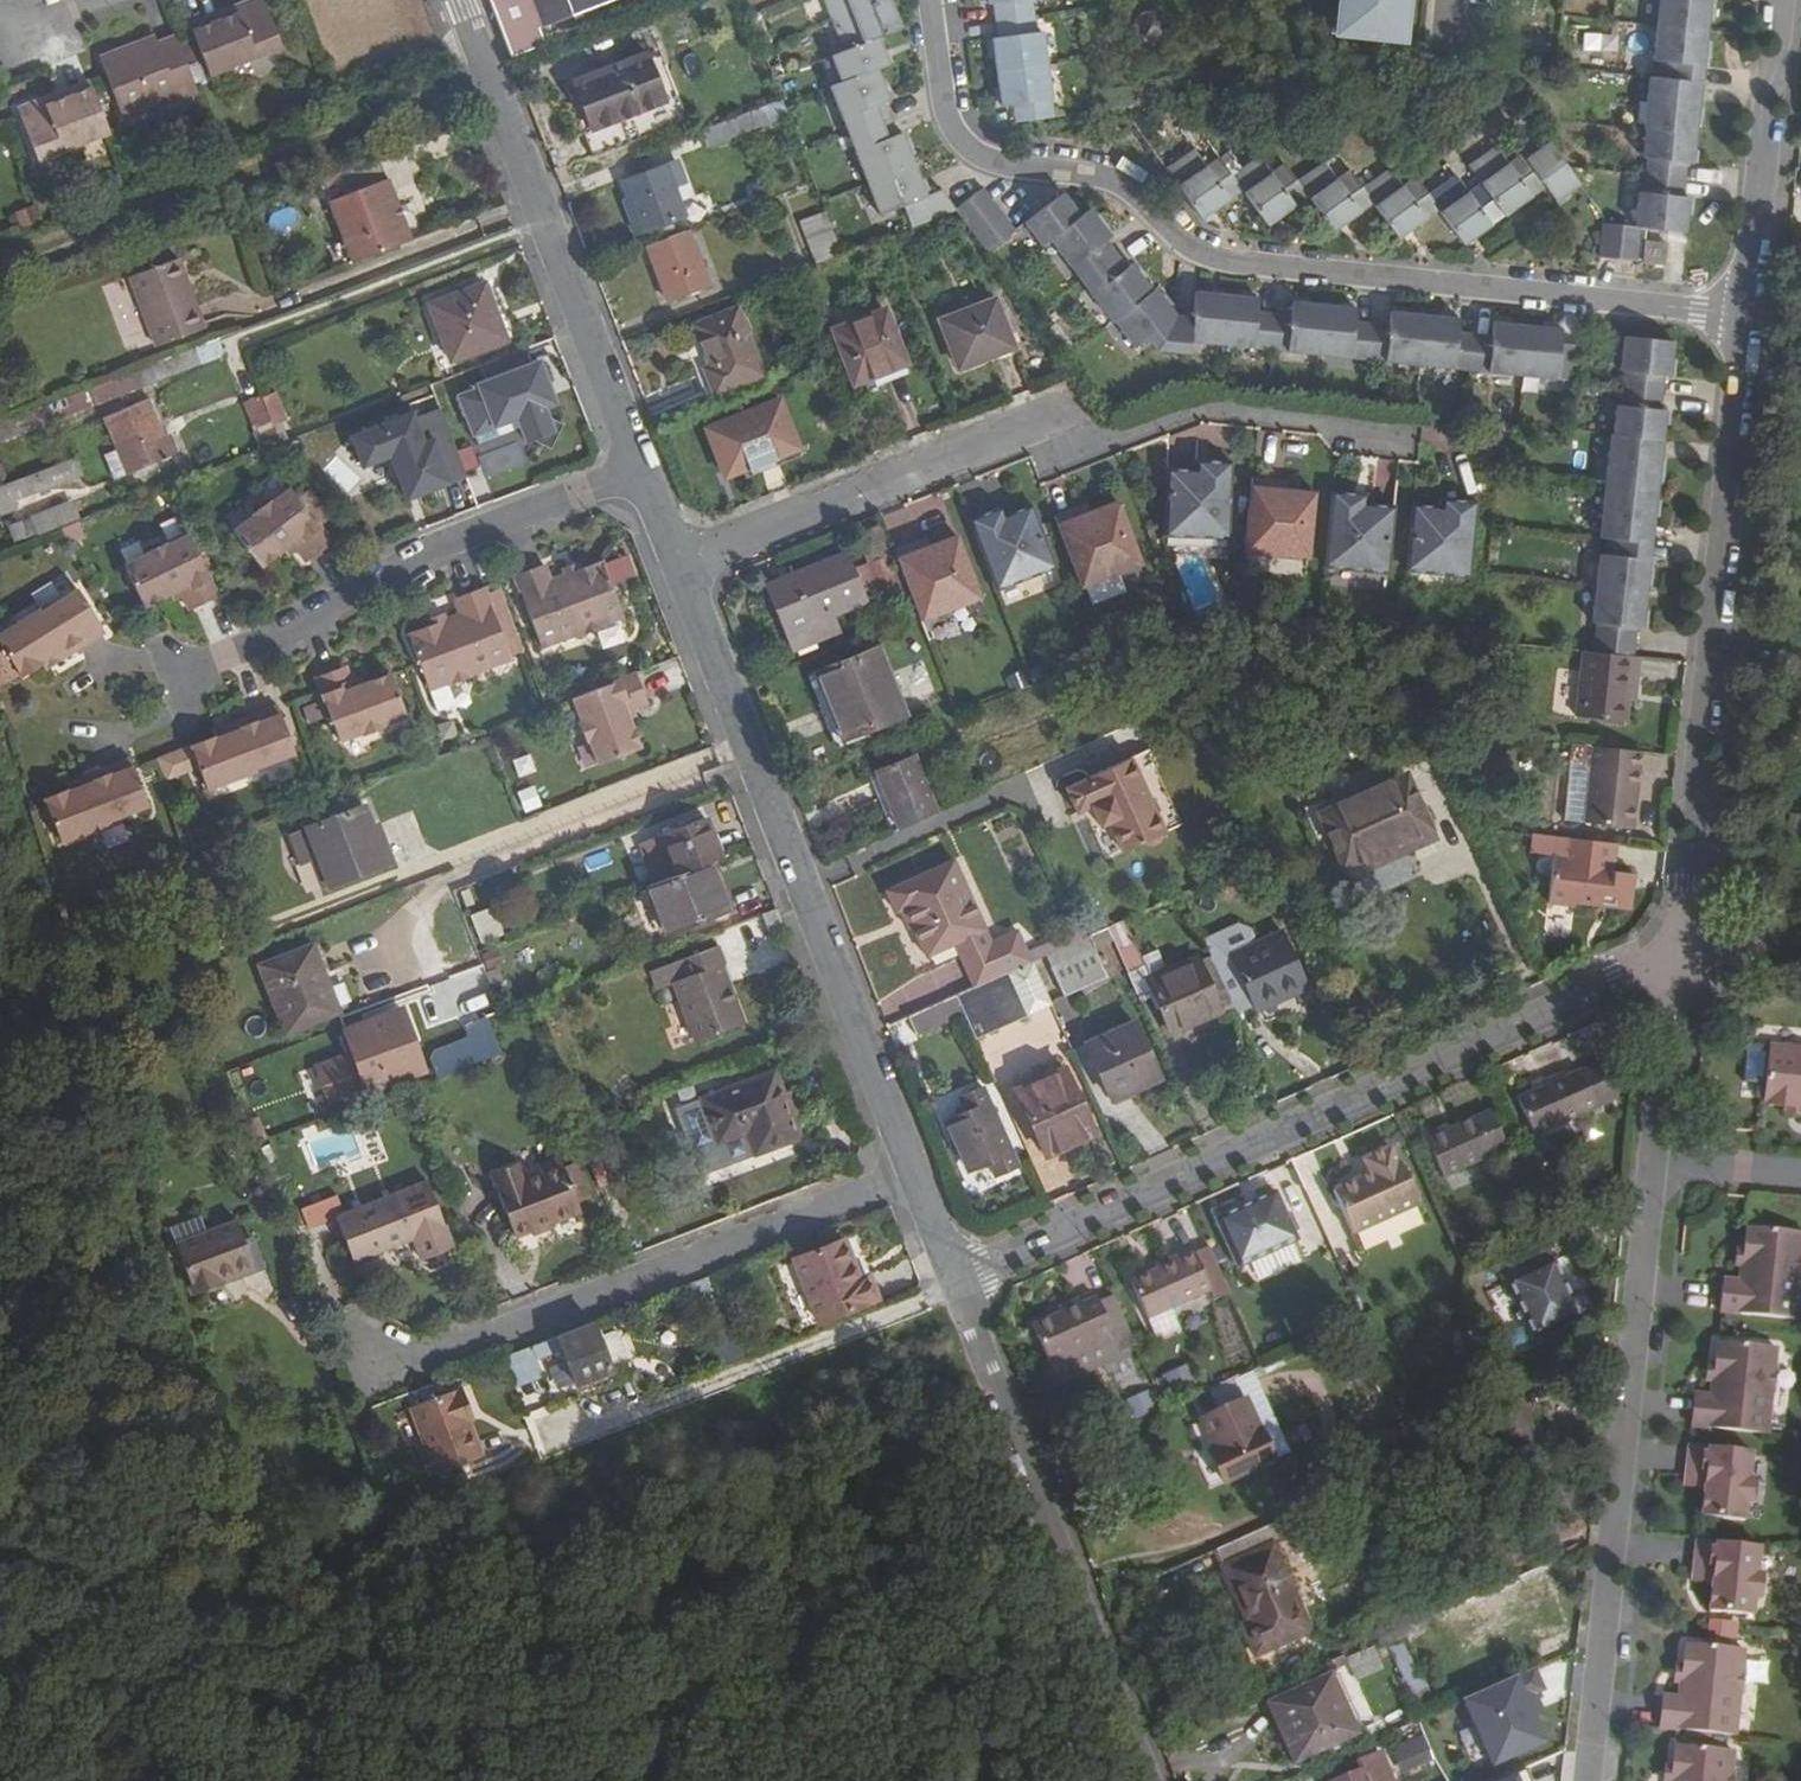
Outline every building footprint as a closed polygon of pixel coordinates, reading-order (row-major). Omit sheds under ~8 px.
[(503,38),(513,63),(547,50),(540,33),(628,0),(489,0),(503,38)] [(984,256),(1013,234),(1012,233),(980,191),(954,212),(940,193),(925,199),(912,167),(900,136),(895,139),(888,123),(882,106),(888,104),(875,74),(887,69),(876,42),(900,32),(888,0),(828,0),(848,53),(829,60),(840,86),(840,88),(829,92),(848,139),(866,185),(879,218),(901,208),(910,234),(955,217),(984,256)] [(1054,114),(1043,31),(1037,32),(1033,0),(989,0),(989,1),(995,1),(1000,38),(994,38),(1003,104),(1015,102),(1017,119),(1054,114)] [(1340,35),(1402,41),(1406,0),(1344,0),(1340,35)] [(1704,31),(1708,0),(1657,0),(1654,25),(1704,31)] [(239,20),(193,38),(211,82),(285,54),(264,2),(236,12),(239,20)] [(190,31),(193,38),(239,20),(236,12),(190,31)] [(1655,77),(1699,83),(1704,31),(1654,25),(1650,61),(1656,61),(1655,77)] [(159,42),(142,48),(146,56),(162,50),(159,42)] [(146,56),(142,48),(103,64),(127,124),(199,97),(179,43),(162,50),(146,56)] [(568,141),(572,143),(665,106),(665,101),(684,94),(680,83),(704,74),(697,54),(558,107),(566,128),(564,130),(568,141)] [(1647,127),(1693,133),(1699,83),(1655,77),(1646,77),(1641,127),(1647,127)] [(93,87),(56,101),(60,109),(96,95),(93,87)] [(60,109),(56,101),(19,115),(40,167),(113,138),(96,95),(60,109)] [(739,124),(704,137),(711,156),(746,142),(739,124)] [(1644,173),(1682,179),(1684,161),(1690,162),(1693,133),(1647,127),(1642,156),(1646,157),(1644,173)] [(1323,163),(1297,182),(1284,165),(1272,173),(1259,156),(1232,176),(1218,158),(1208,166),(1195,149),(1167,169),(1201,215),(1241,188),(1266,224),(1308,195),(1332,229),(1370,202),(1395,236),(1438,207),(1465,244),(1498,219),(1543,187),(1553,201),(1577,184),(1548,143),(1524,160),(1520,156),(1509,165),(1496,147),(1470,167),(1481,185),(1475,189),(1469,194),(1456,177),(1429,195),(1415,177),(1401,187),(1388,169),(1361,189),(1348,173),(1337,180),(1323,163)] [(378,162),(373,164),(404,248),(411,246),(378,162)] [(373,164),(323,182),(355,267),(404,248),(373,164)] [(639,206),(650,234),(684,222),(665,172),(622,189),(630,210),(639,206)] [(1633,225),(1644,227),(1665,230),(1682,231),(1686,196),(1680,195),(1682,179),(1644,173),(1641,191),(1637,190),(1633,225)] [(1110,322),(1112,321),(1133,349),(1146,339),(1156,352),(1188,356),(1189,342),(1220,346),(1269,350),(1317,355),(1366,360),(1418,365),(1469,370),(1520,375),(1572,379),(1575,343),(1557,342),(1559,328),(1525,324),(1490,321),(1489,335),(1472,333),(1456,332),(1457,318),(1423,315),(1388,311),(1387,326),(1369,324),(1352,322),(1353,308),(1290,302),(1288,316),(1271,315),(1255,313),(1256,299),(1194,293),(1191,318),(1175,317),(1153,290),(1150,292),(1129,266),(1125,270),(1114,256),(1104,242),(1109,238),(1088,211),(1078,219),(1061,196),(1023,226),(1040,248),(1048,242),(1080,282),(1110,322)] [(639,206),(630,210),(640,237),(650,234),(639,206)] [(1644,227),(1633,225),(1601,222),(1597,257),(1633,260),(1633,259),(1641,259),(1641,262),(1662,264),(1664,242),(1642,241),(1644,227)] [(704,293),(683,238),(643,253),(663,308),(704,293)] [(812,253),(818,269),(844,260),(837,244),(812,253)] [(179,263),(131,282),(157,350),(205,333),(179,263)] [(490,284),(483,287),(505,344),(511,341),(490,284)] [(454,363),(505,344),(483,287),(433,307),(454,363)] [(995,308),(1000,320),(1011,316),(1006,304),(995,308)] [(1000,320),(995,308),(941,328),(958,374),(1013,354),(1000,320)] [(704,375),(715,401),(762,382),(736,314),(694,331),(710,373),(704,375)] [(852,391),(872,384),(869,376),(902,364),(885,319),(832,339),(852,391)] [(1630,655),(1632,655),(1634,627),(1640,628),(1644,593),(1649,541),(1655,490),(1660,437),(1663,408),(1657,407),(1660,373),(1667,374),(1670,338),(1620,333),(1616,368),(1620,369),(1619,386),(1617,403),(1612,403),(1609,432),(1607,432),(1602,484),(1597,536),(1605,537),(1603,554),(1597,553),(1594,588),(1590,622),(1594,623),(1591,651),(1630,655)] [(180,368),(223,354),(218,339),(175,352),(180,368)] [(523,354),(481,370),(488,389),(459,400),(478,449),(499,440),(493,424),(515,416),(525,442),(529,440),(548,452),(563,428),(546,417),(537,393),(549,388),(540,365),(529,370),(523,354)] [(905,373),(902,364),(869,376),(872,384),(905,373)] [(138,375),(41,412),(48,428),(144,391),(138,375)] [(244,398),(252,432),(286,424),(279,391),(244,398)] [(404,509),(467,484),(437,404),(413,413),(344,439),(360,476),(387,466),(404,509)] [(153,408),(131,418),(129,413),(107,423),(129,478),(152,469),(149,463),(172,453),(153,408)] [(722,482),(743,474),(741,467),(751,464),(759,469),(796,455),(779,410),(705,437),(722,482)] [(347,492),(361,479),(337,454),(324,467),(347,492)] [(800,466),(796,455),(759,469),(751,464),(741,467),(743,474),(747,485),(800,466)] [(83,483),(76,459),(0,481),(0,507),(83,483)] [(1210,465),(1195,463),(1194,472),(1209,473),(1210,465)] [(1229,466),(1210,465),(1209,473),(1194,472),(1164,469),(1158,536),(1222,542),(1229,466)] [(1270,484),(1251,483),(1244,558),(1308,564),(1314,497),(1285,495),(1269,493),(1270,484)] [(1285,485),(1270,484),(1269,493),(1285,495),(1285,485)] [(1351,496),(1332,494),(1325,570),(1389,576),(1395,509),(1366,506),(1350,505),(1351,496)] [(239,539),(265,575),(291,555),(298,550),(304,557),(313,568),(337,549),(325,534),(320,528),(332,519),(320,503),(308,513),(305,508),(295,495),(276,510),(273,507),(256,520),(258,524),(239,539)] [(1367,498),(1351,496),(1350,505),(1366,506),(1367,498)] [(305,508),(308,513),(320,503),(316,499),(305,508)] [(1456,511),(1457,503),(1442,501),(1441,510),(1456,511)] [(74,502),(8,518),(12,536),(78,520),(74,502)] [(1441,510),(1412,507),(1405,574),(1469,580),(1476,505),(1457,503),(1456,511),(1441,510)] [(1071,516),(1053,522),(1080,593),(1140,570),(1116,508),(1089,519),(1074,524),(1071,516)] [(1071,516),(1074,524),(1089,519),(1086,510),(1071,516)] [(986,520),(968,527),(994,598),(1054,575),(1031,513),(989,529),(986,520)] [(986,520),(989,529),(1003,523),(1000,515),(986,520)] [(337,525),(332,519),(320,528),(325,534),(337,525)] [(147,612),(176,599),(184,595),(187,601),(193,614),(220,602),(192,540),(170,550),(166,548),(150,556),(151,559),(128,570),(147,612)] [(910,551),(892,558),(918,629),(979,606),(955,544),(913,560),(910,551)] [(910,551),(913,560),(928,554),(925,546),(910,551)] [(298,550),(291,555),(297,562),(304,557),(298,550)] [(585,565),(571,571),(557,576),(551,561),(518,572),(544,644),(584,629),(585,632),(610,623),(609,619),(627,612),(606,557),(585,565)] [(569,565),(571,571),(585,565),(583,559),(569,565)] [(819,566),(785,580),(789,590),(765,600),(780,635),(803,626),(810,644),(830,636),(822,618),(837,612),(819,566)] [(789,590),(785,580),(761,590),(765,600),(789,590)] [(463,611),(446,618),(432,623),(409,632),(429,686),(447,679),(449,682),(477,672),(476,669),(512,656),(510,651),(524,645),(501,585),(489,590),(487,584),(458,594),(463,611)] [(184,595),(176,599),(179,605),(187,601),(184,595)] [(80,652),(104,639),(78,596),(43,618),(40,615),(0,639),(0,693),(39,669),(37,667),(74,645),(80,652)] [(429,617),(432,623),(446,618),(443,611),(429,617)] [(803,626),(780,635),(787,653),(810,644),(803,626)] [(43,675),(80,652),(74,645),(37,667),(39,669),(43,675)] [(1591,651),(1581,650),(1575,715),(1631,721),(1634,688),(1627,688),(1630,655),(1591,651)] [(876,653),(812,678),(838,745),(901,722),(876,653)] [(391,674),(378,679),(369,683),(366,677),(361,664),(317,682),(342,742),(365,733),(366,737),(386,729),(384,725),(408,716),(391,674)] [(369,683),(378,679),(376,673),(366,677),(369,683)] [(648,702),(637,673),(577,696),(586,720),(582,721),(589,739),(593,738),(602,763),(643,748),(631,718),(628,709),(632,708),(648,702)] [(832,748),(838,745),(812,678),(805,681),(832,748)] [(321,698),(303,703),(307,721),(325,717),(321,698)] [(281,707),(254,717),(259,730),(217,746),(216,743),(163,764),(170,783),(202,770),(210,790),(258,773),(258,768),(299,752),(281,707)] [(259,730),(254,717),(212,733),(216,743),(217,746),(259,730)] [(1638,755),(1591,750),(1583,826),(1631,830),(1638,755)] [(513,757),(517,776),(537,771),(532,753),(513,757)] [(70,796),(68,793),(44,803),(59,845),(111,825),(110,821),(150,806),(132,759),(106,769),(110,780),(70,796)] [(885,780),(916,768),(914,761),(875,775),(897,834),(936,816),(934,812),(910,823),(903,806),(897,808),(885,780)] [(1163,839),(1128,764),(1065,793),(1077,817),(1079,816),(1090,810),(1099,830),(1105,828),(1119,858),(1138,850),(1148,852),(1158,848),(1161,839),(1163,839)] [(934,812),(916,768),(885,780),(897,808),(903,806),(910,823),(934,812)] [(65,785),(68,793),(70,796),(110,780),(106,769),(65,785)] [(1321,819),(1333,845),(1344,871),(1365,862),(1369,870),(1435,840),(1406,778),(1321,819)] [(522,810),(541,807),(537,785),(518,788),(522,810)] [(355,812),(285,841),(298,870),(310,865),(323,894),(388,866),(372,829),(364,833),(355,812)] [(710,873),(723,868),(708,827),(642,853),(657,893),(710,873)] [(1614,846),(1564,841),(1561,860),(1547,859),(1543,908),(1571,912),(1571,907),(1620,912),(1630,903),(1631,878),(1614,875),(1619,887),(1589,900),(1577,865),(1607,855),(1610,864),(1614,846)] [(1608,874),(1610,864),(1607,855),(1577,865),(1589,900),(1619,887),(1614,875),(1608,874)] [(883,898),(890,915),(894,913),(901,911),(908,929),(906,930),(917,961),(965,943),(958,925),(971,919),(952,871),(883,898)] [(710,873),(657,893),(650,897),(667,945),(727,921),(710,873)] [(469,912),(478,942),(503,934),(494,904),(469,912)] [(901,911),(894,913),(901,932),(908,929),(901,911)] [(965,943),(950,948),(957,962),(983,950),(971,919),(958,925),(965,943)] [(1108,931),(1128,974),(1143,968),(1150,982),(1164,975),(1154,951),(1136,959),(1121,926),(1108,931)] [(1283,992),(1287,1000),(1308,991),(1282,934),(1259,944),(1253,930),(1239,927),(1204,942),(1212,958),(1236,1011),(1237,1012),(1255,1004),(1283,992)] [(957,962),(971,993),(1007,976),(1028,967),(1014,936),(983,950),(957,962)] [(310,948),(257,968),(284,1035),(335,1015),(310,948)] [(1094,950),(1049,971),(1061,998),(1106,978),(1094,950)] [(681,984),(672,987),(694,1047),(741,1030),(728,993),(722,995),(715,975),(724,971),(716,952),(675,967),(681,984)] [(1228,1013),(1236,1011),(1212,958),(1198,964),(1196,961),(1164,975),(1150,982),(1148,982),(1172,1035),(1221,1012),(1219,1008),(1225,1005),(1228,1013)] [(1025,1020),(1007,976),(971,993),(955,1000),(963,1018),(974,1043),(1025,1020)] [(1283,992),(1255,1004),(1259,1013),(1287,1000),(1283,992)] [(963,1018),(955,1000),(903,1023),(911,1041),(963,1018)] [(399,1019),(384,1025),(392,1048),(406,1042),(399,1019)] [(344,1039),(352,1062),(392,1048),(384,1025),(344,1039)] [(1132,1025),(1083,1047),(1108,1103),(1157,1081),(1132,1025)] [(499,1061),(490,1039),(427,1062),(435,1084),(499,1061)] [(419,1079),(406,1042),(392,1048),(352,1062),(315,1076),(328,1111),(419,1079)] [(1773,1050),(1768,1106),(1791,1108),(1800,1109),(1800,1052),(1773,1050)] [(1545,1092),(1516,1105),(1533,1142),(1597,1114),(1595,1109),(1612,1101),(1598,1068),(1566,1083),(1564,1078),(1543,1087),(1545,1092)] [(1091,1137),(1064,1075),(1015,1096),(1042,1159),(1091,1137)] [(775,1076),(700,1105),(716,1152),(745,1140),(754,1163),(800,1144),(775,1076)] [(979,1092),(958,1101),(965,1117),(946,1126),(966,1175),(986,1166),(992,1180),(1013,1172),(979,1092)] [(334,1165),(339,1177),(371,1164),(347,1109),(295,1131),(313,1174),(334,1165)] [(1442,1132),(1421,1141),(1440,1183),(1504,1154),(1488,1119),(1445,1138),(1442,1132)] [(1366,1183),(1330,1198),(1349,1242),(1413,1214),(1414,1214),(1396,1174),(1392,1171),(1386,1158),(1360,1170),(1366,1183)] [(576,1205),(565,1172),(561,1161),(538,1170),(539,1176),(521,1182),(518,1174),(492,1183),(513,1241),(580,1217),(576,1205)] [(610,1161),(588,1169),(596,1191),(618,1183),(610,1161)] [(576,1168),(565,1172),(576,1205),(588,1201),(576,1168)] [(1217,1218),(1276,1189),(1266,1170),(1207,1199),(1217,1218)] [(427,1189),(345,1217),(334,1221),(350,1266),(411,1244),(419,1267),(451,1256),(427,1189)] [(334,1221),(345,1217),(338,1198),(298,1213),(305,1232),(334,1221)] [(1273,1200),(1209,1229),(1229,1273),(1295,1246),(1273,1200)] [(249,1247),(241,1250),(236,1231),(203,1240),(199,1224),(169,1233),(188,1299),(215,1291),(213,1285),(221,1283),(224,1290),(259,1280),(249,1247)] [(1724,1283),(1722,1317),(1794,1323),(1800,1257),(1800,1235),(1746,1231),(1744,1253),(1743,1269),(1742,1285),(1724,1283)] [(1572,1300),(1556,1265),(1555,1265),(1546,1244),(1500,1264),(1535,1342),(1589,1318),(1579,1296),(1572,1300)] [(840,1246),(791,1265),(815,1328),(872,1306),(863,1281),(854,1284),(840,1246)] [(1744,1253),(1737,1252),(1736,1268),(1743,1269),(1744,1253)] [(1226,1301),(1206,1254),(1178,1267),(1176,1262),(1154,1271),(1156,1276),(1127,1289),(1142,1324),(1207,1298),(1211,1307),(1226,1301)] [(863,1281),(872,1306),(879,1303),(870,1278),(863,1281)] [(1106,1368),(1107,1364),(1132,1353),(1111,1304),(1097,1310),(1094,1304),(1079,1310),(1077,1306),(1055,1316),(1057,1320),(1031,1332),(1057,1390),(1106,1368)] [(592,1328),(528,1352),(535,1371),(562,1362),(565,1368),(573,1390),(574,1393),(611,1380),(607,1370),(597,1343),(592,1328)] [(597,1343),(607,1370),(622,1365),(625,1359),(618,1340),(612,1337),(597,1343)] [(731,1339),(712,1346),(722,1374),(741,1367),(731,1339)] [(1698,1395),(1694,1431),(1769,1440),(1778,1350),(1720,1344),(1718,1365),(1717,1380),(1715,1396),(1698,1395)] [(528,1352),(501,1363),(513,1394),(540,1384),(535,1371),(528,1352)] [(1188,1362),(1163,1374),(1173,1396),(1199,1384),(1188,1362)] [(1712,1364),(1710,1380),(1717,1380),(1718,1365),(1712,1364)] [(573,1390),(565,1368),(548,1375),(557,1397),(573,1390)] [(1153,1388),(1125,1399),(1133,1418),(1161,1407),(1153,1388)] [(464,1418),(468,1417),(459,1393),(410,1413),(435,1480),(481,1463),(467,1427),(464,1418)] [(1247,1402),(1189,1429),(1205,1464),(1199,1467),(1210,1492),(1274,1462),(1247,1402)] [(1754,1456),(1692,1450),(1689,1482),(1703,1483),(1702,1494),(1709,1495),(1706,1522),(1747,1525),(1754,1456)] [(1269,1532),(1215,1556),(1245,1628),(1239,1630),(1252,1660),(1309,1635),(1272,1549),(1276,1547),(1269,1532)] [(1752,1628),(1759,1557),(1695,1551),(1692,1583),(1706,1584),(1705,1596),(1712,1596),(1709,1623),(1752,1628)] [(1706,1584),(1692,1583),(1691,1594),(1705,1596),(1706,1584)] [(1384,1642),(1419,1722),(1431,1717),(1396,1637),(1384,1642)] [(1664,1700),(1661,1739),(1737,1746),(1744,1657),(1687,1651),(1685,1671),(1684,1687),(1682,1703),(1664,1700)] [(1685,1671),(1679,1671),(1677,1687),(1684,1687),(1685,1671)] [(1334,1681),(1323,1686),(1348,1743),(1359,1739),(1334,1681)] [(1296,1766),(1348,1743),(1323,1686),(1271,1709),(1296,1766)] [(1426,1745),(1395,1756),(1404,1779),(1434,1767),(1426,1745)] [(1734,1757),(1676,1752),(1675,1773),(1674,1780),(1732,1780),(1734,1757)] [(1380,1758),(1358,1766),(1360,1774),(1342,1780),(1388,1780),(1380,1758)]
